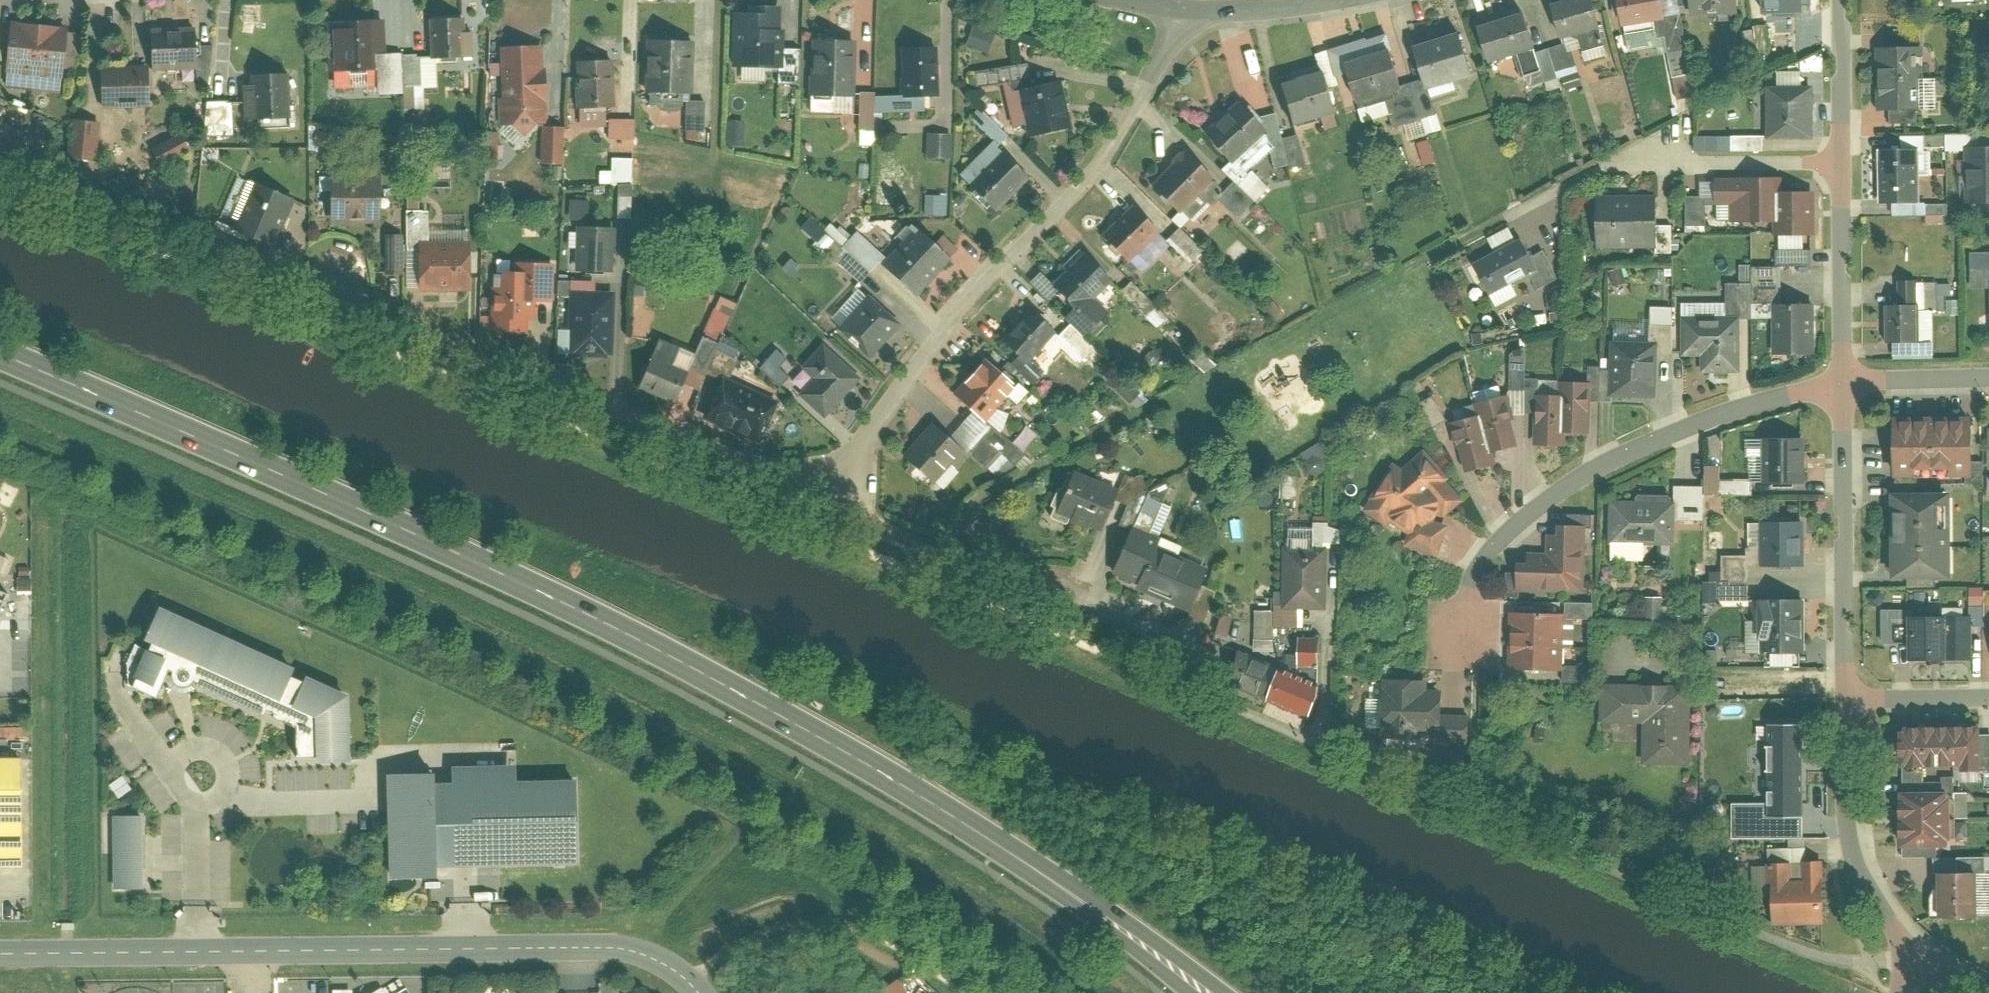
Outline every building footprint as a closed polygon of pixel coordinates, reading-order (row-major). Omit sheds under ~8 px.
[(1558,3),(1567,34),(1604,22),(1597,0),(1566,0),(1558,3)] [(1629,22),(1669,16),(1666,0),(1626,0),(1629,22)] [(1669,16),(1684,14),(1681,0),(1666,0),(1669,16)] [(1696,10),(1744,9),(1744,0),(1696,0),(1696,10)] [(1529,11),(1485,24),(1496,58),(1520,50),(1540,44),(1529,11)] [(785,14),(735,13),(734,66),(784,67),(785,14)] [(435,18),(437,57),(464,55),(462,29),(461,16),(435,18)] [(385,18),(334,20),(336,67),(387,65),(385,18)] [(1622,33),(1651,27),(1649,21),(1621,26),(1622,33)] [(66,27),(14,22),(8,83),(60,88),(62,64),(66,27)] [(998,33),(977,24),(969,43),(990,51),(998,33)] [(66,27),(62,64),(78,66),(82,29),(66,27)] [(1767,52),(1768,28),(1745,27),(1744,52),(1767,52)] [(474,29),(462,29),(464,55),(476,54),(474,29)] [(1388,30),(1334,47),(1342,72),(1354,68),(1352,59),(1393,47),(1388,30)] [(1465,30),(1421,43),(1432,83),(1476,70),(1465,30)] [(197,32),(155,33),(156,65),(197,64),(197,32)] [(695,40),(649,39),(648,91),(694,92),(695,40)] [(858,41),(810,40),(809,95),(858,96),(858,41)] [(1552,85),(1584,75),(1578,53),(1573,55),(1570,43),(1542,51),(1547,67),(1552,85)] [(544,44),(504,46),(507,96),(502,96),(503,124),(517,122),(528,134),(539,122),(548,121),(544,44)] [(1540,44),(1520,50),(1527,73),(1547,67),(1542,51),(1540,44)] [(1888,123),(1918,122),(1918,108),(1936,108),(1935,78),(1922,78),(1922,45),(1873,46),(1874,111),(1888,110),(1888,123)] [(940,97),(939,47),(903,47),(904,97),(940,97)] [(1393,47),(1352,59),(1354,68),(1364,98),(1389,90),(1405,85),(1393,47)] [(422,53),(406,54),(407,83),(423,82),(422,57),(422,53)] [(423,84),(438,84),(437,57),(422,57),(423,82),(423,84)] [(613,58),(581,59),(584,105),(606,104),(615,103),(613,58)] [(1030,62),(977,70),(980,95),(1027,88),(1033,87),(1030,62)] [(1329,70),(1285,82),(1296,121),(1340,109),(1329,70)] [(289,73),(256,74),(256,84),(258,116),(291,115),(289,73)] [(149,74),(106,75),(107,103),(150,102),(149,74)] [(1405,85),(1389,90),(1398,121),(1437,108),(1428,78),(1405,85)] [(1033,87),(1027,88),(1037,135),(1074,127),(1064,80),(1033,87)] [(258,116),(256,84),(247,84),(248,117),(258,116)] [(1824,85),(1771,86),(1772,132),(1825,131),(1824,85)] [(877,91),(863,91),(864,125),(877,125),(877,91)] [(233,102),(210,101),(210,131),(232,131),(233,102)] [(705,102),(686,102),(686,134),(705,134),(705,102)] [(606,104),(584,105),(585,124),(607,123),(606,104)] [(1242,104),(1212,132),(1235,157),(1265,129),(1242,104)] [(1009,133),(983,107),(973,117),(996,140),(1000,143),(1009,133)] [(1278,112),(1265,115),(1277,164),(1290,161),(1284,137),(1278,112)] [(100,121),(74,118),(71,156),(97,158),(100,121)] [(638,119),(612,118),(611,137),(637,139),(638,119)] [(745,121),(727,121),(727,146),(744,146),(745,121)] [(566,126),(545,125),(543,159),(564,160),(566,126)] [(953,132),(933,132),(932,154),(953,154),(953,132)] [(183,133),(156,146),(166,164),(192,150),(183,133)] [(1300,133),(1284,137),(1290,161),(1306,157),(1300,133)] [(1766,133),(1735,134),(1735,149),(1766,149),(1766,133)] [(1961,134),(1944,134),(1944,150),(1961,150),(1961,134)] [(1693,136),(1693,150),(1729,150),(1729,136),(1693,136)] [(964,173),(975,184),(1008,151),(1000,143),(996,140),(964,173)] [(1969,150),(1970,209),(1988,208),(1988,149),(1969,150)] [(1190,150),(1157,184),(1181,207),(1214,173),(1190,150)] [(1008,151),(975,184),(997,207),(1030,174),(1008,151)] [(1922,152),(1882,151),(1881,209),(1922,209),(1922,152)] [(637,158),(615,157),(613,182),(636,183),(637,158)] [(381,170),(335,170),(335,216),(381,216),(381,170)] [(1258,199),(1271,185),(1254,171),(1242,185),(1257,198),(1258,199)] [(1242,185),(1236,180),(1221,197),(1242,215),(1257,198),(1242,185)] [(296,198),(258,182),(239,224),(277,241),(296,198)] [(1783,196),(1783,183),(1734,184),(1735,206),(1735,228),(1784,226),(1783,196)] [(1717,207),(1735,206),(1734,184),(1716,185),(1717,207)] [(950,194),(929,194),(930,215),(950,215),(950,194)] [(635,196),(622,195),(621,215),(634,216),(635,196)] [(1818,195),(1783,196),(1784,226),(1784,239),(1820,238),(1818,195)] [(590,200),(572,200),(572,218),(590,218),(590,200)] [(1659,201),(1600,200),(1599,251),(1659,252),(1659,201)] [(1137,204),(1105,233),(1128,258),(1160,228),(1137,204)] [(430,211),(410,211),(410,244),(424,244),(430,244),(430,211)] [(838,246),(846,235),(828,221),(821,230),(806,219),(798,230),(824,251),(831,241),(838,246)] [(614,226),(581,225),(579,267),(613,267),(614,226)] [(1205,249),(1183,226),(1170,238),(1192,262),(1205,249)] [(922,228),(889,262),(918,291),(952,256),(922,228)] [(886,256),(861,231),(846,246),(853,254),(871,271),(886,256)] [(402,234),(387,234),(388,270),(402,270),(402,234)] [(1528,236),(1476,264),(1492,293),(1514,282),(1509,272),(1527,263),(1539,286),(1560,274),(1547,250),(1538,255),(1528,236)] [(430,244),(424,244),(424,289),(472,289),(472,243),(430,244)] [(1813,249),(1780,248),(1780,262),(1812,262),(1813,249)] [(1112,275),(1088,252),(1056,285),(1078,305),(1081,308),(1112,275)] [(871,271),(853,254),(845,262),(862,280),(871,271)] [(555,296),(556,262),(520,261),(520,271),(538,272),(537,296),(555,296)] [(1784,267),(1757,267),(1757,299),(1784,299),(1784,267)] [(520,271),(498,271),(496,324),(536,326),(537,296),(538,272),(520,271)] [(574,298),(597,299),(598,280),(575,279),(574,298)] [(1731,281),(1730,313),(1753,313),(1754,281),(1731,281)] [(724,296),(707,334),(720,339),(737,301),(724,296)] [(875,297),(843,328),(870,355),(901,323),(875,297)] [(597,299),(574,298),(573,351),(614,352),(615,299),(597,299)] [(1081,308),(1078,305),(1066,317),(1072,323),(1084,334),(1096,322),(1081,308)] [(1648,306),(1648,324),(1671,324),(1671,306),(1648,306)] [(1817,307),(1775,308),(1776,359),(1817,358),(1817,307)] [(1919,309),(1886,308),(1885,347),(1918,348),(1919,309)] [(1058,330),(1037,312),(1011,343),(1032,360),(1058,330)] [(1743,321),(1683,321),(1684,355),(1705,355),(1743,355),(1743,321)] [(1072,323),(1061,334),(1085,357),(1096,345),(1084,334),(1072,323)] [(699,386),(720,339),(707,334),(698,354),(686,381),(699,386)] [(663,338),(642,386),(677,401),(686,381),(698,354),(663,338)] [(862,376),(826,342),(806,363),(820,376),(804,392),(826,413),(862,376)] [(781,348),(764,365),(782,383),(791,373),(782,364),(789,356),(781,348)] [(1661,348),(1615,348),(1615,405),(1661,405),(1661,348)] [(1743,355),(1705,355),(1705,371),(1743,370),(1743,355)] [(988,358),(957,392),(987,419),(1018,385),(988,358)] [(1539,378),(1528,378),(1527,409),(1538,409),(1539,393),(1539,378)] [(1592,430),(1593,382),(1569,381),(1568,394),(1568,430),(1592,430)] [(775,404),(731,386),(718,419),(762,436),(775,404)] [(1568,394),(1539,393),(1538,409),(1538,441),(1567,441),(1568,430),(1568,394)] [(1507,396),(1481,403),(1483,413),(1493,449),(1519,442),(1507,396)] [(974,412),(952,437),(967,450),(971,446),(989,425),(974,412)] [(1459,419),(1472,469),(1496,462),(1493,449),(1483,413),(1459,419)] [(1899,415),(1900,473),(1979,472),(1978,414),(1899,415)] [(936,422),(908,454),(940,482),(967,450),(952,437),(936,422)] [(1023,454),(989,425),(971,446),(1004,476),(1023,454)] [(1807,444),(1766,444),(1766,487),(1808,487),(1807,444)] [(1399,461),(1370,506),(1392,524),(1396,517),(1416,531),(1410,541),(1440,552),(1451,521),(1440,517),(1444,510),(1450,514),(1467,496),(1426,449),(1406,466),(1399,461)] [(1722,492),(1722,465),(1709,465),(1709,492),(1722,492)] [(1116,488),(1078,473),(1063,510),(1101,525),(1116,488)] [(1705,518),(1706,485),(1680,485),(1680,517),(1705,518)] [(1957,490),(1895,490),(1896,576),(1957,576),(1957,490)] [(1641,499),(1615,499),(1615,539),(1677,540),(1677,495),(1641,495),(1641,499)] [(1808,563),(1808,520),(1765,520),(1765,563),(1808,563)] [(1345,523),(1320,522),(1319,541),(1345,541),(1345,523)] [(1521,560),(1520,588),(1587,590),(1589,526),(1562,525),(1562,533),(1553,533),(1553,551),(1535,551),(1535,560),(1521,560)] [(1159,543),(1134,534),(1120,569),(1144,579),(1159,543)] [(1208,563),(1159,543),(1144,579),(1141,588),(1190,608),(1208,563)] [(1328,549),(1287,548),(1286,605),(1301,605),(1327,606),(1328,549)] [(1725,553),(1724,580),(1752,580),(1752,553),(1725,553)] [(1720,580),(1707,580),(1707,599),(1720,599),(1720,580)] [(1752,580),(1724,580),(1724,597),(1752,597),(1752,580)] [(1664,595),(1649,595),(1650,616),(1664,615),(1664,595)] [(1811,651),(1810,597),(1763,598),(1764,652),(1811,651)] [(1597,617),(1597,601),(1570,600),(1570,616),(1597,617)] [(1279,611),(1279,624),(1301,624),(1301,605),(1286,605),(1279,605),(1279,611)] [(1260,610),(1260,636),(1279,637),(1279,624),(1279,611),(1260,610)] [(351,701),(157,611),(126,682),(160,696),(171,670),(172,679),(176,685),(182,689),(190,686),(195,683),(305,730),(307,760),(353,760),(351,701)] [(1566,613),(1513,612),(1512,666),(1565,668),(1566,613)] [(1976,657),(1976,613),(1911,613),(1911,657),(1976,657)] [(1324,648),(1304,648),(1304,663),(1323,663),(1324,648)] [(1231,679),(1272,697),(1284,668),(1243,650),(1231,679)] [(1322,684),(1284,668),(1272,697),(1310,713),(1322,684)] [(1390,679),(1389,722),(1445,723),(1445,689),(1431,688),(1431,679),(1390,679)] [(1692,685),(1610,683),(1609,720),(1651,721),(1650,761),(1690,762),(1692,685)] [(1371,697),(1371,724),(1385,724),(1385,697),(1371,697)] [(1981,723),(1904,724),(1904,757),(1982,756),(1982,749),(1981,728),(1981,723)] [(1803,728),(1771,728),(1771,769),(1803,769),(1803,728)] [(20,866),(20,759),(0,759),(0,866),(20,866)] [(1803,769),(1771,769),(1771,805),(1733,805),(1733,838),(1803,838),(1803,769)] [(514,773),(441,775),(443,869),(578,864),(574,781),(515,783),(514,773)] [(385,776),(388,879),(443,878),(443,869),(441,775),(385,776)] [(1952,789),(1903,790),(1904,845),(1948,844),(1948,836),(1953,836),(1952,789)] [(114,818),(114,892),(149,892),(149,818),(114,818)] [(1825,862),(1809,862),(1809,882),(1825,882),(1825,862)] [(1794,863),(1772,863),(1772,882),(1778,882),(1794,882),(1794,863)] [(1974,867),(1943,868),(1943,908),(1975,907),(1974,867)] [(1974,867),(1975,907),(1988,907),(1988,867),(1974,867)] [(1794,882),(1778,882),(1778,921),(1825,920),(1825,882),(1809,882),(1794,882)] [(877,992),(904,992),(894,978),(876,991),(877,992)]
